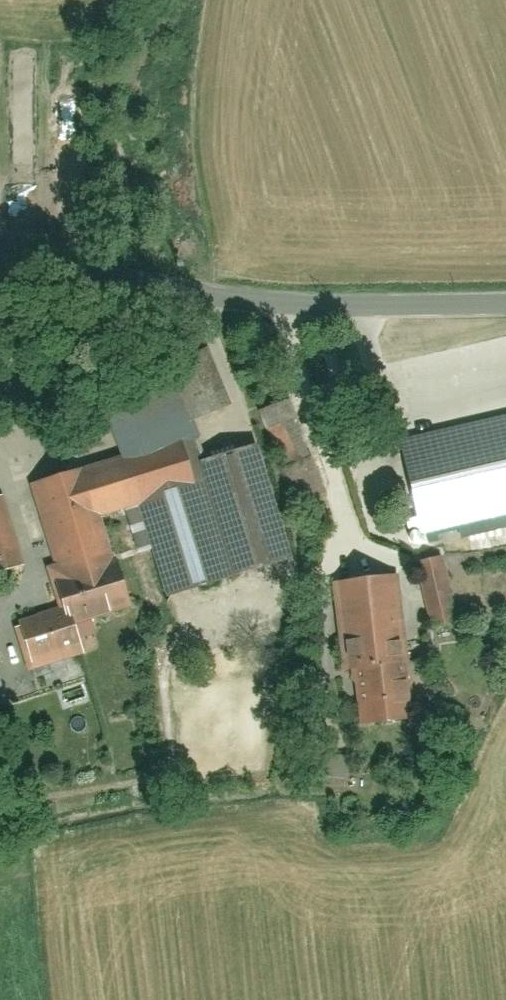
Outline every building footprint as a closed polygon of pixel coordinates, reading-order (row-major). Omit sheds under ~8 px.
[(201,421),(238,410),(221,350),(184,360),(201,421)] [(65,585),(79,632),(147,611),(133,565),(119,569),(106,526),(152,512),(180,602),(241,583),(241,581),(307,560),(272,449),(225,464),(219,444),(203,449),(177,366),(107,388),(133,471),(92,484),(89,474),(42,488),(72,583),(65,585)] [(298,403),(264,417),(285,468),(318,455),(298,403)] [(430,533),(505,516),(505,420),(409,442),(430,533)] [(32,573),(10,497),(0,500),(0,582),(32,573)] [(423,566),(434,633),(461,629),(450,562),(423,566)] [(338,589),(353,731),(416,724),(400,582),(338,589)]
